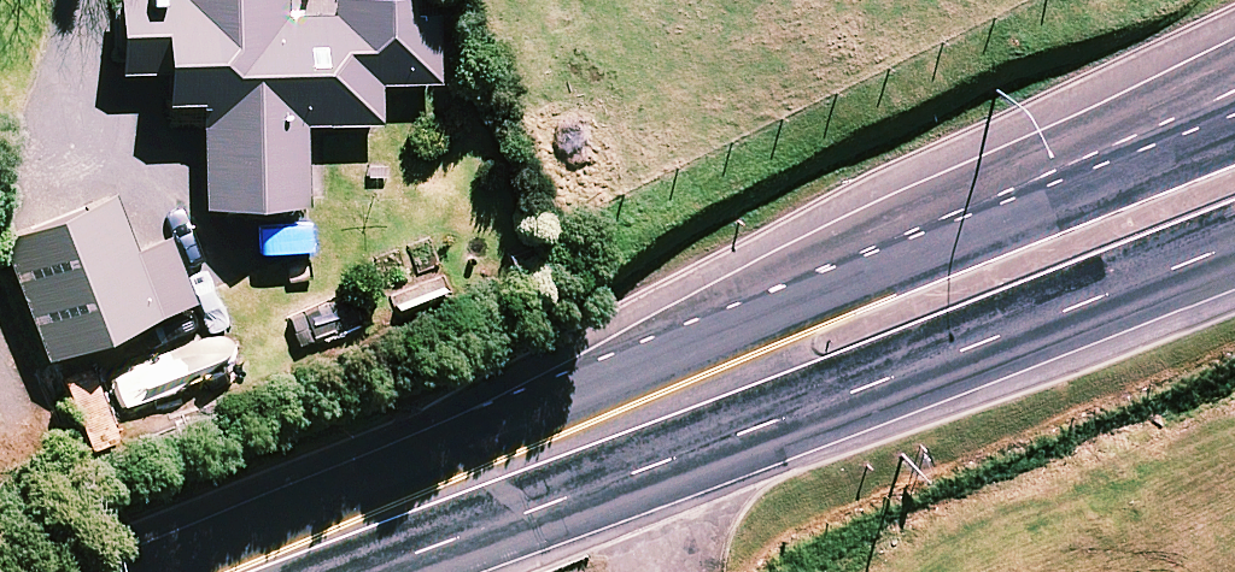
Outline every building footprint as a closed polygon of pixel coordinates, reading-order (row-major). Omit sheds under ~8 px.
[(413,4),(341,1),(340,23),(291,21),(292,0),(126,0),(123,82),(168,83),(166,125),(215,127),(212,216),(307,219),(310,135),(381,138),(383,88),(436,89),(438,26),(413,25),(413,4)] [(135,259),(112,204),(3,249),(54,370),(200,308),(173,243),(135,259)]
